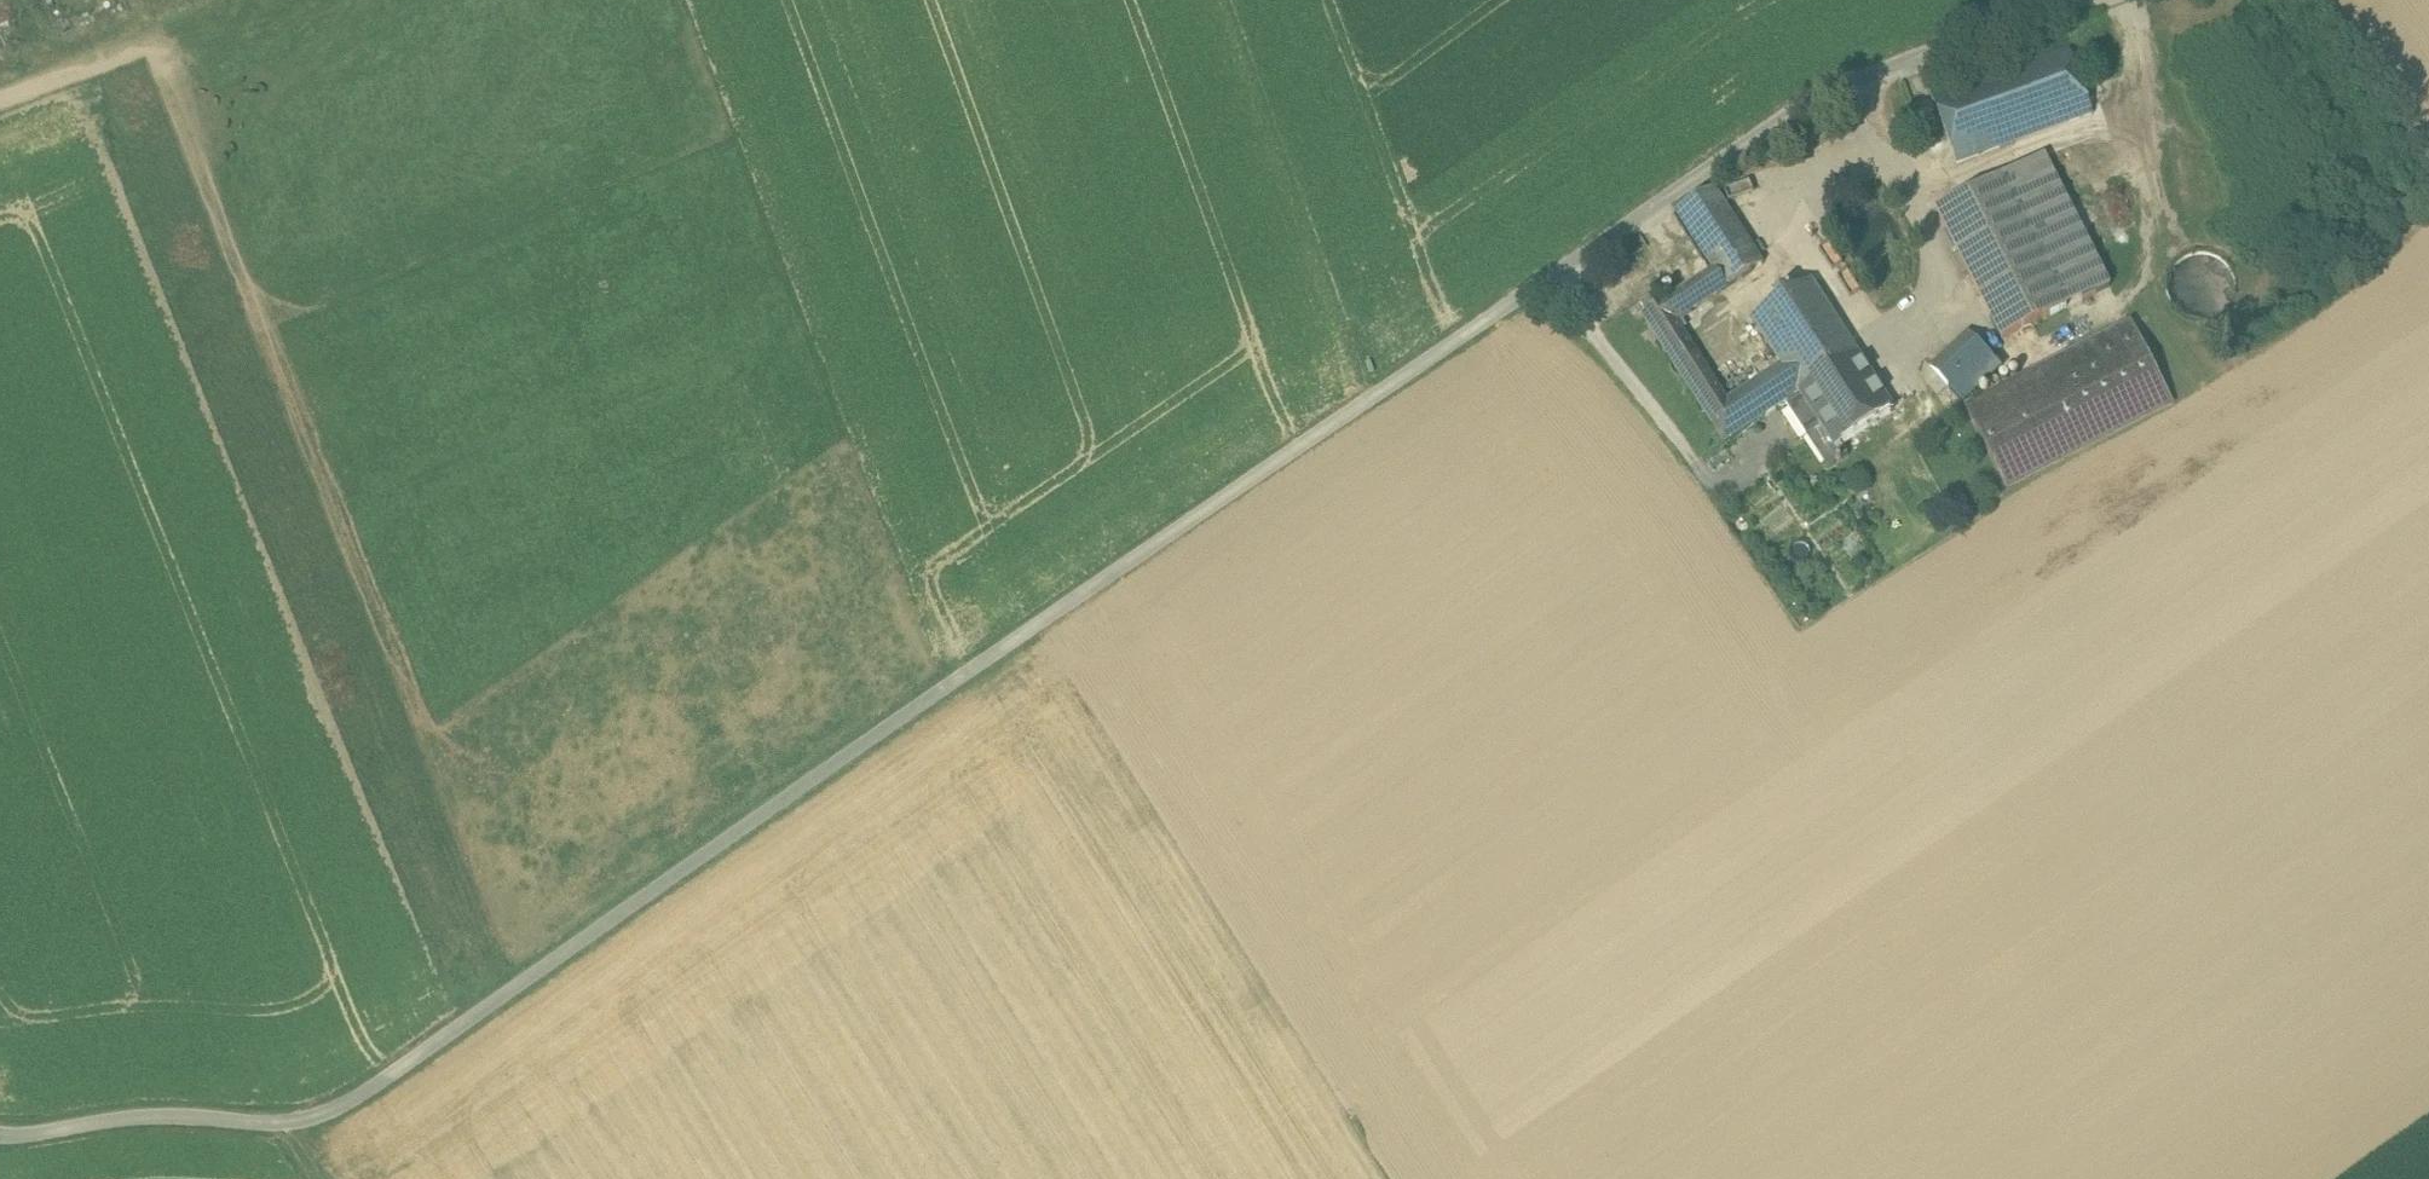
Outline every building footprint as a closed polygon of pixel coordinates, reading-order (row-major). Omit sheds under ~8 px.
[(2066,42),(1930,95),(1955,160),(2089,106),(2066,42)] [(2110,284),(2045,154),(2002,176),(2067,305),(2110,284)] [(2067,305),(2002,176),(1937,208),(2002,338),(2067,305)] [(1782,365),(1729,400),(1677,321),(1763,264),(1715,189),(1679,213),(1716,271),(1645,319),(1727,445),(1787,404),(1801,394),(1782,365)] [(2234,294),(2237,281),(2234,268),(2226,257),(2215,250),(2202,247),(2189,250),(2177,258),(2170,269),(2168,282),(2170,295),(2178,306),(2189,314),(2203,316),(2216,313),(2227,306),(2234,294)] [(1860,355),(1812,281),(1753,320),(1782,365),(1801,394),(1860,355)] [(2132,320),(1966,405),(2007,487),(2174,402),(2132,320)] [(1988,351),(1969,331),(1958,342),(1976,362),(1988,351)] [(1958,342),(1931,367),(1948,387),(1976,362),(1958,342)] [(1860,355),(1801,394),(1836,448),(1895,408),(1860,355)] [(1976,362),(1948,387),(1961,401),(1988,377),(1976,362)] [(1836,448),(1801,394),(1787,404),(1829,464),(1842,456),(1836,448)]
